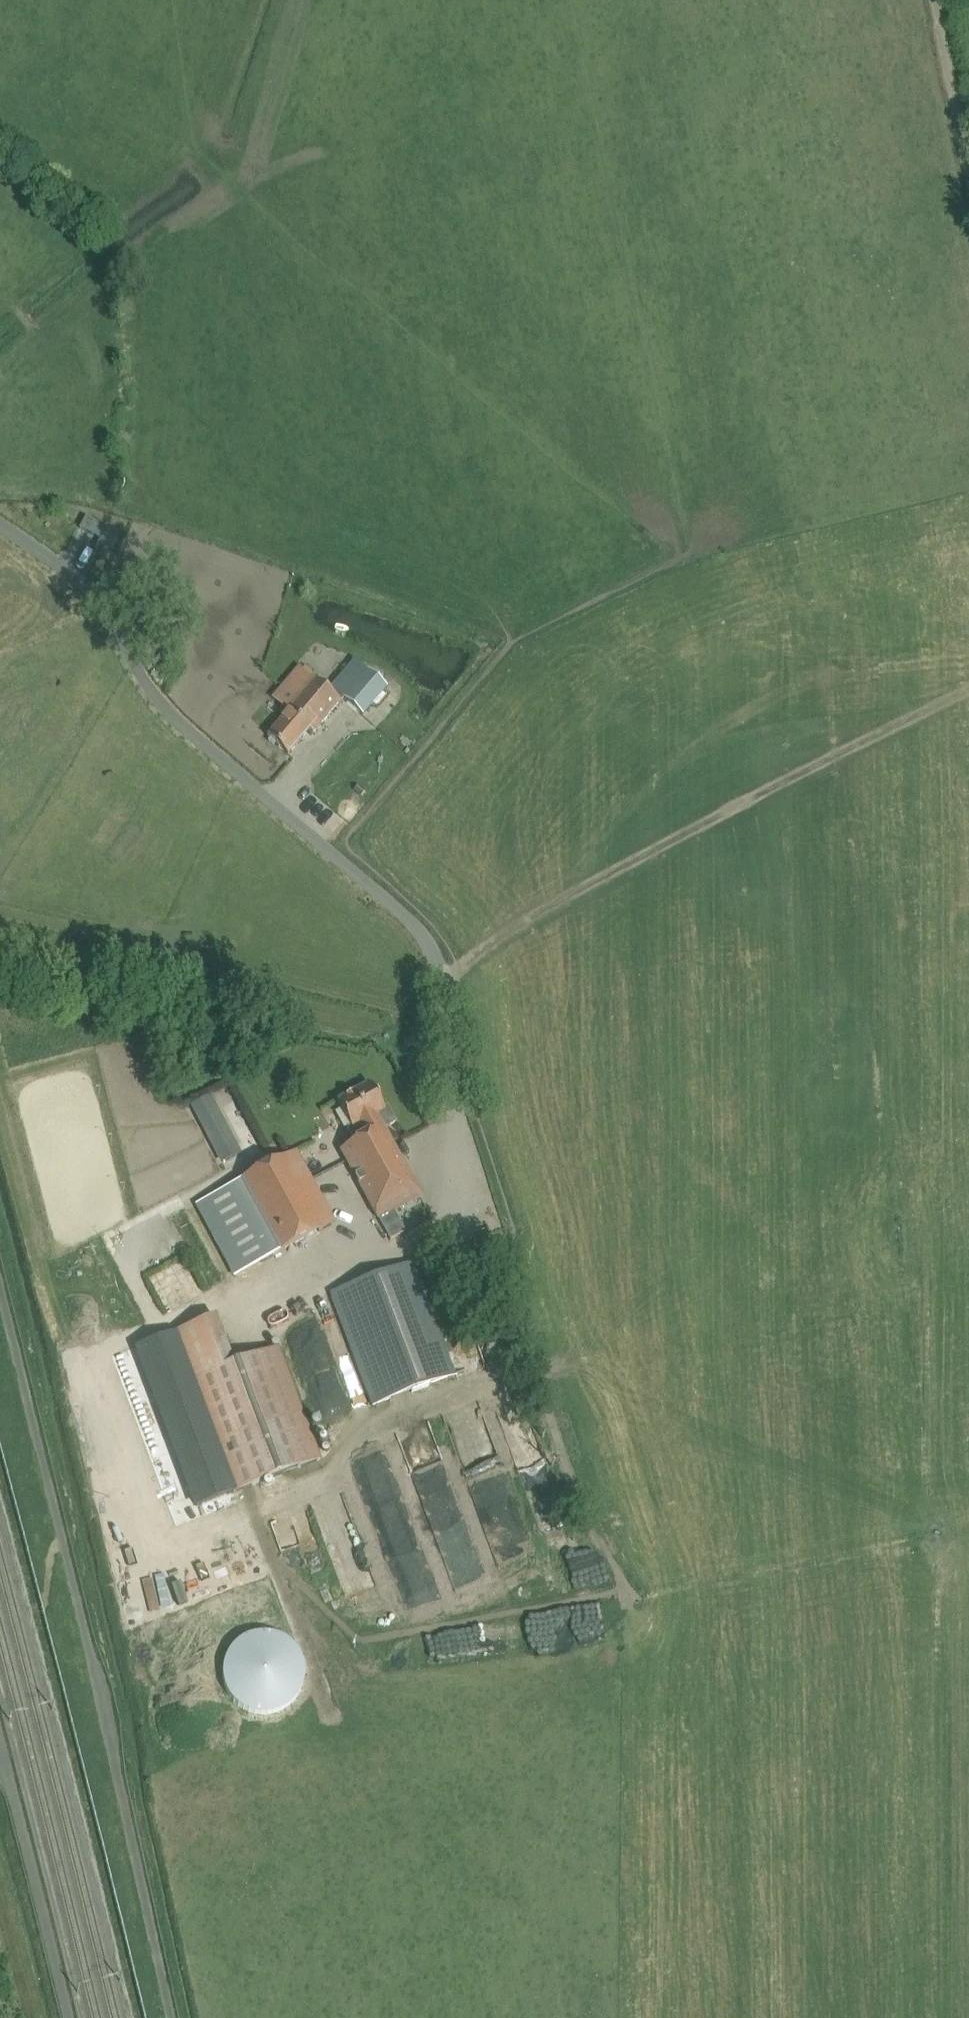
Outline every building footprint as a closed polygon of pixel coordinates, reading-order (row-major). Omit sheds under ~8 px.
[(159,651),(150,659),(156,665),(165,656),(159,651)] [(332,690),(329,693),(340,702),(343,699),(362,716),(386,689),(366,671),(354,660),(330,688),(332,690)] [(329,693),(312,678),(284,710),(288,713),(267,737),(288,755),(309,731),(312,734),(340,702),(329,693)] [(421,1197),(393,1145),(384,1129),(395,1122),(387,1107),(383,1109),(370,1084),(337,1102),(351,1128),(357,1125),(363,1138),(339,1150),(375,1221),(421,1197)] [(210,1095),(189,1106),(220,1165),(241,1154),(210,1095)] [(296,1151),(195,1205),(234,1278),(335,1223),(296,1151)] [(339,1288),(384,1403),(466,1372),(422,1257),(339,1288)] [(215,1318),(174,1333),(232,1492),(320,1460),(278,1348),(233,1365),(215,1318)] [(521,1432),(511,1437),(523,1464),(534,1459),(521,1432)] [(474,1496),(503,1570),(542,1556),(513,1481),(474,1496)] [(435,1660),(466,1652),(462,1638),(431,1645),(435,1660)]
